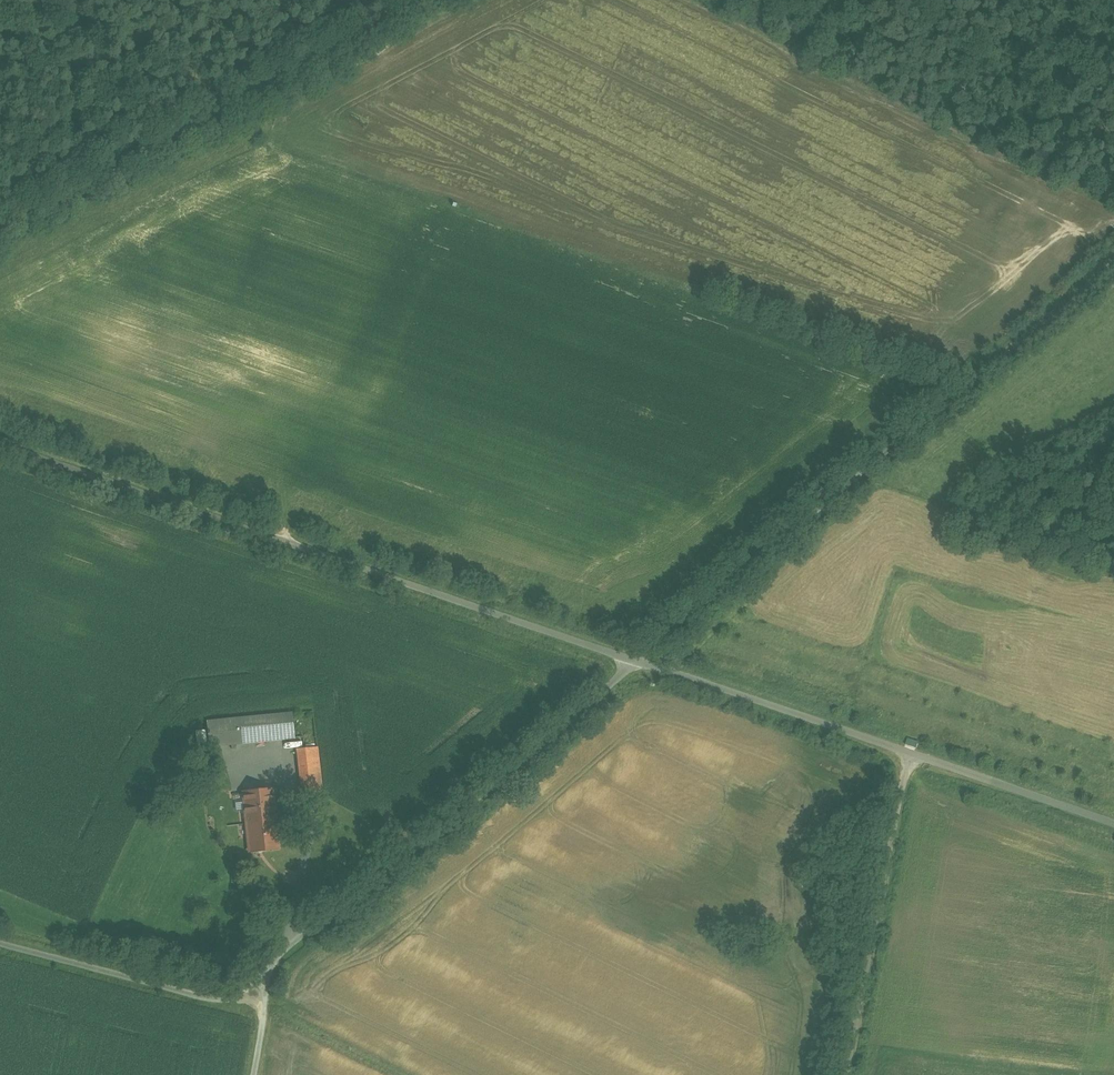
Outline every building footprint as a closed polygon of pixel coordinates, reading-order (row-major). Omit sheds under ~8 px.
[(282,714),(208,722),(211,746),(285,739),(282,714)] [(317,747),(305,748),(309,793),(322,791),(317,747)] [(273,789),(243,792),(247,826),(276,823),(273,789)] [(276,823),(247,826),(249,852),(279,848),(276,823)]
